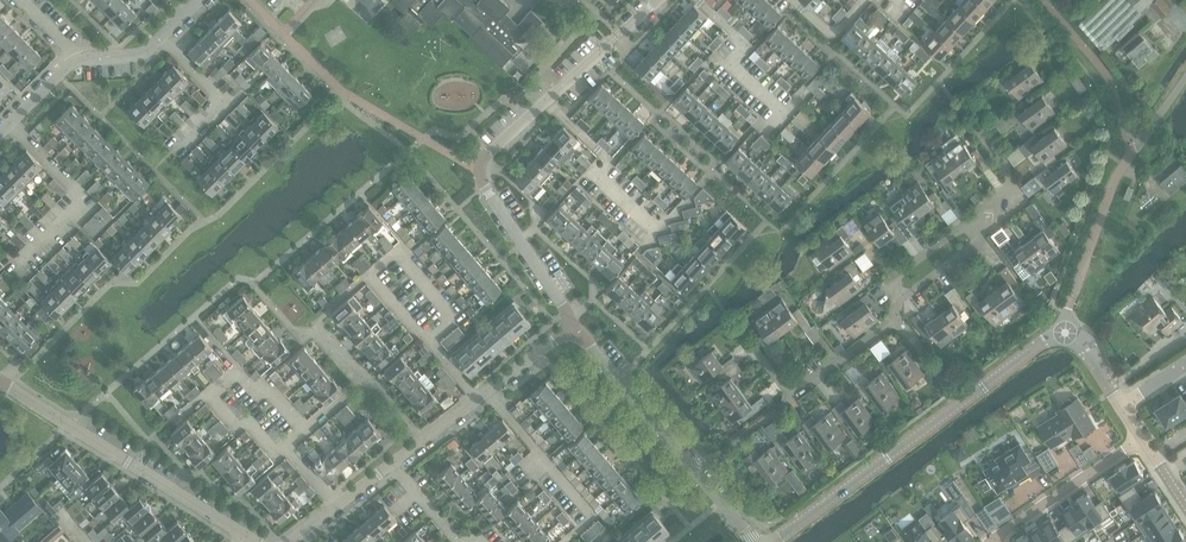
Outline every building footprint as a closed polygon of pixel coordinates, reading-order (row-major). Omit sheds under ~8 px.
[(123,0),(108,0),(101,7),(111,17),(125,2),(123,0)] [(473,0),(391,0),(391,1),(404,13),(398,20),(412,33),(424,19),(431,25),(444,12),(452,19),(453,17),(471,34),(469,36),(501,66),(517,49),(512,44),(522,33),(502,15),(510,7),(502,0),(478,0),(476,3),(473,0)] [(749,8),(759,18),(772,4),(768,0),(756,0),(749,8)] [(813,9),(821,0),(803,0),(813,9)] [(931,13),(936,8),(927,0),(924,0),(920,3),(931,13)] [(941,2),(939,0),(927,0),(936,8),(941,2)] [(955,1),(960,5),(959,6),(974,20),(987,7),(979,0),(956,0),(955,1)] [(1079,25),(1103,52),(1117,38),(1119,40),(1134,25),(1132,23),(1143,13),(1141,11),(1131,0),(1104,0),(1079,25)] [(1141,11),(1153,0),(1131,0),(1141,11)] [(1144,10),(1155,23),(1172,9),(1164,0),(1155,0),(1144,10)] [(122,27),(136,13),(125,2),(111,17),(122,27)] [(698,27),(708,16),(694,3),(685,14),(698,27)] [(783,14),(772,4),(759,18),(770,27),(783,14)] [(722,5),(717,11),(722,16),(727,10),(722,5)] [(843,17),(847,12),(842,6),(837,11),(843,17)] [(963,33),(974,20),(959,6),(947,19),(963,33)] [(923,12),(917,7),(914,10),(920,15),(923,12)] [(878,8),(873,14),(878,19),(883,13),(878,8)] [(235,27),(240,22),(229,10),(218,21),(233,35),(243,45),(248,50),(258,40),(252,33),(246,39),(235,27)] [(525,15),(537,26),(542,21),(530,10),(525,15)] [(727,21),(733,15),(727,10),(722,16),(727,21)] [(832,17),(838,22),(843,17),(837,11),(832,17)] [(919,26),(924,20),(914,11),(909,16),(919,26)] [(879,28),(889,18),(883,13),(878,19),(874,24),(879,28)] [(698,27),(685,14),(675,24),(689,37),(698,27)] [(0,16),(0,36),(11,25),(0,15),(0,16)] [(860,17),(855,22),(842,36),(853,46),(866,32),(866,31),(870,27),(860,17)] [(951,45),(963,33),(947,19),(936,31),(951,45)] [(223,45),(233,35),(218,21),(208,31),(223,45)] [(689,37),(675,24),(665,35),(679,48),(689,37)] [(7,49),(21,36),(11,25),(0,36),(0,42),(7,49)] [(743,25),(738,30),(743,35),(748,29),(743,25)] [(778,25),(765,39),(776,49),(789,35),(778,25)] [(899,27),(894,33),(899,38),(904,32),(899,27)] [(748,40),(754,34),(748,29),(743,35),(748,40)] [(223,45),(208,31),(198,41),(210,53),(210,52),(213,56),(224,46),(223,45)] [(936,31),(924,44),(939,58),(951,45),(936,31)] [(1139,31),(1122,46),(1139,66),(1148,58),(1151,61),(1159,54),(1139,31)] [(872,37),(866,32),(853,46),(863,56),(879,39),(875,34),(872,37)] [(904,43),(910,37),(904,32),(899,38),(904,43)] [(679,48),(665,35),(656,45),(670,58),(679,48)] [(724,40),(718,35),(713,40),(719,45),(724,40)] [(799,45),(789,35),(776,49),(787,59),(799,45)] [(31,46),(21,36),(7,49),(17,59),(31,46)] [(879,39),(863,56),(874,66),(891,47),(880,38),(879,39)] [(708,46),(714,51),(719,45),(713,40),(708,46)] [(210,53),(198,41),(188,51),(199,63),(196,66),(200,70),(209,62),(209,61),(213,56),(210,52),(210,53)] [(259,64),(271,52),(261,42),(249,54),(245,58),(255,68),(259,64)] [(243,45),(238,51),(243,55),(248,50),(243,45)] [(670,58),(656,45),(646,56),(660,68),(670,58)] [(810,55),(799,45),(787,59),(797,68),(810,55)] [(17,59),(28,70),(41,56),(31,46),(17,59)] [(891,47),(874,66),(885,75),(898,61),(901,57),(891,47)] [(920,47),(915,52),(920,57),(925,52),(920,47)] [(765,61),(755,51),(749,56),(760,66),(765,61)] [(259,64),(269,74),(281,62),(271,52),(259,64)] [(925,62),(930,56),(925,52),(920,57),(925,62)] [(797,68),(808,78),(821,65),(810,55),(797,68)] [(636,67),(650,79),(660,68),(646,56),(636,67)] [(700,66),(704,61),(699,56),(694,61),(700,66)] [(908,71),(898,61),(902,56),(901,57),(898,61),(885,75),(893,83),(895,85),(908,71)] [(230,58),(222,65),(227,70),(235,63),(230,58)] [(700,66),(694,61),(689,67),(695,72),(700,66)] [(766,71),(771,66),(765,61),(760,66),(766,71)] [(265,78),(276,88),(291,73),(281,62),(269,74),(265,78)] [(1030,63),(1030,64),(1016,75),(1011,69),(998,79),(1000,83),(1005,89),(1011,85),(1019,97),(1042,80),(1030,63)] [(162,75),(163,76),(177,90),(184,84),(186,86),(190,82),(173,65),(168,71),(167,70),(162,75)] [(227,70),(222,65),(218,69),(216,67),(210,73),(212,75),(217,80),(227,70)] [(10,79),(14,74),(8,69),(3,73),(10,79)] [(704,69),(699,74),(704,79),(709,74),(704,69)] [(906,95),(919,81),(908,71),(895,85),(906,95)] [(275,89),(285,99),(301,83),(291,73),(276,88),(275,89)] [(245,78),(240,74),(235,79),(240,83),(245,78)] [(781,75),(776,81),(781,86),(786,80),(781,75)] [(151,86),(152,87),(167,101),(173,95),(175,97),(179,93),(177,91),(177,90),(163,76),(157,82),(156,81),(151,86)] [(817,76),(810,83),(807,86),(815,94),(821,88),(818,86),(822,81),(817,76)] [(10,87),(0,77),(0,97),(10,87)] [(240,83),(245,89),(250,84),(245,78),(240,83)] [(685,83),(679,78),(675,83),(680,87),(685,83)] [(20,90),(20,91),(26,85),(21,80),(15,85),(20,90)] [(787,91),(792,85),(786,80),(781,86),(787,91)] [(230,85),(226,81),(219,88),(223,92),(230,85)] [(1084,81),(1076,87),(1081,94),(1088,88),(1084,81)] [(311,93),(301,83),(285,99),(295,109),(311,93)] [(670,89),(675,93),(680,87),(675,83),(670,89)] [(725,88),(720,83),(715,89),(720,94),(725,88)] [(601,84),(588,98),(599,108),(612,94),(601,84)] [(140,97),(141,98),(158,114),(165,108),(168,104),(166,102),(167,101),(152,87),(146,93),(145,92),(140,97)] [(686,88),(674,101),(685,111),(697,98),(686,88)] [(725,88),(720,94),(725,99),(731,93),(725,88)] [(815,94),(821,99),(826,93),(821,88),(815,94)] [(191,94),(201,104),(206,99),(196,89),(191,94)] [(851,93),(846,98),(851,102),(844,109),(859,124),(871,111),(869,109),(871,107),(863,100),(862,102),(851,93)] [(265,98),(261,94),(255,99),(260,104),(265,98)] [(612,94),(599,108),(610,117),(622,103),(612,94)] [(1043,96),(1028,108),(1023,102),(1010,112),(1017,122),(1023,117),(1032,129),(1055,113),(1043,96)] [(158,114),(141,98),(135,104),(134,103),(129,108),(130,109),(129,110),(144,124),(150,118),(152,120),(158,114)] [(260,104),(265,109),(271,104),(265,98),(260,104)] [(695,121),(708,107),(697,98),(685,111),(695,121)] [(180,105),(190,115),(196,110),(185,100),(180,105)] [(245,117),(251,112),(241,102),(235,107),(245,117)] [(622,103),(610,117),(620,127),(633,113),(622,103)] [(741,113),(746,108),(741,103),(736,108),(734,111),(735,114),(737,116),(741,113)] [(71,106),(54,123),(65,134),(82,117),(77,111),(77,110),(73,106),(72,106),(71,106)] [(705,131),(718,117),(708,107),(695,121),(705,131)] [(746,118),(751,113),(746,108),(741,113),(746,118)] [(807,125),(813,118),(802,109),(796,115),(807,125)] [(847,137),(859,124),(844,109),(831,123),(847,137)] [(169,116),(179,126),(185,121),(174,110),(169,116)] [(257,119),(254,116),(249,121),(252,124),(252,123),(266,138),(272,133),(273,133),(278,128),(277,128),(278,127),(263,112),(257,119)] [(240,123),(230,113),(224,118),(234,128),(240,123)] [(631,137),(644,123),(633,113),(620,127),(631,137)] [(285,119),(280,114),(275,119),(280,124),(285,119)] [(796,115),(792,120),(803,129),(807,125),(796,115)] [(79,142),(93,128),(88,122),(89,122),(84,117),(83,117),(82,117),(65,134),(76,145),(79,142)] [(580,117),(575,123),(581,128),(586,122),(580,117)] [(716,140),(729,127),(718,117),(705,131),(716,140)] [(158,127),(168,137),(174,132),(164,122),(158,127)] [(586,133),(591,127),(586,122),(581,128),(586,133)] [(262,144),(267,139),(266,138),(252,123),(252,124),(245,130),(243,127),(238,132),(241,134),(256,149),(261,143),(262,144)] [(831,123),(819,136),(835,150),(847,137),(831,123)] [(213,129),(214,129),(223,139),(229,133),(219,124),(213,129)] [(576,139),(563,126),(553,137),(571,154),(575,149),(571,145),(576,139)] [(95,127),(94,128),(93,128),(79,142),(85,149),(83,151),(87,156),(90,153),(104,139),(99,133),(100,132),(95,127)] [(716,140),(727,150),(739,137),(729,127),(716,140)] [(791,142),(796,137),(786,127),(780,132),(791,142)] [(34,128),(29,133),(35,139),(40,134),(34,128)] [(1055,128),(1040,140),(1035,134),(1022,144),(1029,154),(1035,150),(1044,162),(1054,154),(1067,145),(1055,128)] [(251,155),(256,150),(255,149),(256,149),(241,134),(235,140),(232,138),(228,143),(230,145),(245,159),(250,154),(251,155)] [(644,134),(631,148),(642,158),(655,144),(644,134)] [(751,155),(761,144),(766,139),(761,134),(751,145),(754,147),(749,152),(751,155)] [(212,150),(218,144),(208,135),(202,140),(212,150)] [(48,151),(58,141),(53,136),(43,146),(48,151)] [(823,162),(835,150),(819,136),(808,148),(823,162)] [(571,154),(553,137),(543,147),(557,160),(561,164),(571,154)] [(601,137),(596,142),(601,147),(607,141),(601,137)] [(106,138),(105,139),(104,139),(90,153),(96,159),(94,162),(98,167),(101,164),(115,150),(110,144),(110,143),(106,138)] [(970,152),(959,138),(945,149),(962,172),(976,161),(983,171),(990,166),(976,148),(970,152)] [(766,149),(771,144),(766,139),(761,144),(766,149)] [(607,152),(612,146),(607,141),(601,147),(607,152)] [(655,144),(642,158),(652,167),(665,154),(655,144)] [(202,160),(207,155),(197,145),(192,151),(202,160)] [(224,151),(222,149),(217,154),(219,156),(234,170),(239,165),(240,166),(245,161),(244,160),(245,159),(230,145),(224,151)] [(59,162),(70,152),(64,147),(54,157),(59,162)] [(557,160),(543,147),(533,158),(547,170),(557,160)] [(739,147),(726,161),(737,171),(750,157),(739,147)] [(808,148),(796,161),(812,175),(823,162),(808,148)] [(117,149),(116,150),(115,150),(101,164),(108,170),(105,173),(109,178),(112,175),(126,161),(121,155),(122,154),(117,149)] [(956,191),(949,182),(962,172),(945,149),(926,163),(950,196),(956,191)] [(20,155),(15,160),(16,161),(15,162),(29,176),(30,175),(37,169),(39,171),(43,167),(26,150),(21,156),(20,155)] [(576,158),(581,163),(587,168),(592,163),(581,153),(576,158)] [(665,154),(652,167),(663,177),(676,163),(665,154)] [(787,158),(782,154),(777,159),(782,164),(787,158)] [(1057,159),(1054,154),(1044,162),(1048,166),(1057,159)] [(191,171),(196,166),(186,156),(181,161),(191,171)] [(229,177),(234,172),(233,171),(234,170),(219,156),(213,162),(211,160),(206,165),(208,167),(209,167),(223,181),(228,176),(229,177)] [(759,158),(756,162),(750,157),(737,171),(747,180),(760,167),(764,163),(759,158)] [(70,173),(80,163),(75,158),(65,168),(70,173)] [(547,170),(533,158),(523,168),(537,181),(547,170)] [(782,164),(788,169),(792,163),(787,158),(782,164)] [(128,160),(127,161),(126,161),(112,175),(118,181),(116,184),(120,188),(137,171),(132,166),(133,165),(128,160)] [(626,165),(620,160),(615,166),(620,171),(626,165)] [(1067,161),(1052,172),(1048,166),(1034,177),(1041,187),(1047,182),(1056,194),(1079,177),(1067,161)] [(9,166),(4,171),(5,172),(4,173),(18,187),(19,187),(25,180),(28,182),(32,178),(30,175),(29,176),(15,162),(10,167),(9,166)] [(576,168),(582,173),(587,168),(581,163),(576,168)] [(676,163),(663,177),(673,187),(686,173),(676,163)] [(1160,182),(1170,194),(1185,180),(1185,169),(1181,164),(1160,182)] [(195,176),(212,193),(217,187),(218,188),(223,183),(222,182),(223,181),(209,167),(208,167),(202,173),(200,172),(200,170),(197,167),(191,172),(195,176)] [(760,167),(747,180),(758,190),(771,176),(760,167)] [(81,184),(91,174),(86,168),(76,179),(81,184)] [(514,179),(527,192),(537,181),(523,168),(514,179)] [(137,171),(120,188),(131,199),(148,183),(143,177),(144,176),(139,171),(138,172),(137,171)] [(8,198),(8,197),(10,200),(21,189),(19,187),(18,187),(4,173),(0,177),(0,190),(8,198)] [(684,197),(688,192),(697,183),(686,173),(673,187),(671,189),(676,193),(678,191),(684,197)] [(803,173),(798,179),(803,184),(809,178),(803,173)] [(397,193),(395,194),(400,199),(416,185),(407,174),(392,187),(397,193)] [(636,175),(631,180),(636,185),(641,180),(636,175)] [(781,186),(771,176),(758,190),(768,200),(781,186)] [(67,191),(54,178),(48,183),(62,196),(67,191)] [(572,184),(567,179),(562,184),(567,189),(572,184)] [(92,195),(102,185),(97,180),(87,190),(92,195)] [(642,190),(647,184),(641,180),(636,185),(642,190)] [(785,181),(781,186),(768,200),(779,210),(785,204),(790,199),(796,191),(785,181)] [(928,195),(918,181),(903,191),(920,214),(934,204),(941,214),(948,209),(934,191),(928,195)] [(557,189),(563,194),(567,189),(562,184),(557,189)] [(405,205),(409,210),(426,196),(416,185),(400,199),(400,200),(402,198),(407,204),(405,205)] [(714,198),(702,188),(694,197),(696,204),(712,200),(714,198)] [(10,200),(8,197),(8,198),(0,190),(0,213),(1,213),(12,202),(10,200)] [(103,206),(113,196),(108,191),(98,201),(103,206)] [(920,214),(903,191),(883,206),(894,220),(907,239),(914,234),(907,224),(920,214)] [(41,197),(51,207),(56,202),(46,192),(41,197)] [(581,192),(576,198),(581,203),(586,197),(581,192)] [(977,202),(982,199),(977,192),(971,197),(976,204),(977,202)] [(554,204),(558,200),(551,194),(547,198),(541,204),(548,210),(554,204)] [(657,194),(652,200),(657,204),(662,199),(657,194)] [(414,216),(418,221),(435,206),(426,196),(409,210),(411,209),(416,214),(414,216)] [(587,208),(592,202),(586,197),(581,203),(587,208)] [(32,199),(26,205),(40,218),(45,213),(32,199)] [(663,209),(668,204),(662,199),(657,204),(663,209)] [(128,207),(133,212),(139,207),(134,202),(128,207)] [(161,209),(158,206),(153,211),(156,214),(156,213),(171,227),(176,222),(176,223),(181,218),(181,217),(182,216),(168,202),(161,209)] [(186,207),(181,202),(176,207),(181,212),(186,207)] [(371,231),(382,221),(368,205),(358,215),(371,231)] [(382,214),(387,210),(383,205),(378,209),(382,214)] [(565,210),(560,205),(547,219),(557,228),(570,214),(573,211),(568,207),(565,210)] [(108,221),(113,216),(103,206),(97,211),(108,221)] [(428,232),(444,218),(435,206),(418,221),(419,221),(420,220),(425,226),(424,227),(428,232)] [(700,214),(701,212),(700,206),(682,210),(684,218),(700,214)] [(719,217),(714,223),(732,240),(745,227),(726,210),(719,217)] [(894,234),(901,244),(907,239),(894,220),(888,224),(878,210),(863,221),(880,244),(894,234)] [(102,227),(108,221),(97,211),(92,217),(102,227)] [(602,212),(597,217),(602,222),(607,216),(602,212)] [(128,218),(123,213),(117,218),(123,224),(128,218)] [(165,234),(171,229),(170,228),(171,227),(156,213),(156,214),(150,220),(147,217),(142,222),(145,225),(145,224),(160,238),(165,233),(165,234)] [(19,219),(29,229),(34,224),(24,214),(19,219)] [(568,238),(581,224),(570,214),(557,228),(568,238)] [(1035,219),(1043,229),(1029,239),(1045,262),(1060,251),(1049,237),(1055,233),(1042,214),(1035,219)] [(357,215),(357,216),(347,225),(360,240),(371,231),(358,215),(357,215)] [(391,225),(397,221),(392,215),(387,220),(391,225)] [(608,227),(613,221),(607,216),(602,222),(608,227)] [(97,232),(102,227),(92,217),(87,222),(97,232)] [(1,228),(4,230),(8,226),(0,218),(0,229),(1,228)] [(687,226),(689,225),(687,219),(670,223),(672,231),(687,226)] [(87,222),(83,226),(93,236),(97,232),(87,222)] [(434,243),(433,244),(437,249),(454,235),(445,223),(429,237),(434,243)] [(707,240),(702,236),(720,253),(732,240),(714,223),(707,230),(712,234),(707,240)] [(112,224),(107,230),(112,235),(117,229),(112,224)] [(139,231),(136,228),(132,233),(134,235),(135,235),(149,249),(154,244),(155,245),(160,240),(159,239),(160,238),(145,224),(145,225),(139,231)] [(591,224),(587,229),(581,224),(568,238),(578,248),(596,229),(591,224)] [(347,225),(336,234),(350,249),(360,240),(347,225)] [(844,239),(850,235),(843,225),(829,234),(834,241),(818,252),(830,268),(853,251),(844,239)] [(401,236),(406,231),(401,226),(396,231),(401,236)] [(578,248),(589,257),(607,238),(596,229),(578,248)] [(623,231),(618,237),(623,242),(629,236),(623,231)] [(676,239),(677,238),(676,232),(658,236),(660,244),(676,239)] [(21,248),(26,243),(15,233),(10,238),(21,248)] [(336,233),(325,243),(338,259),(350,249),(336,234),(336,233)] [(135,235),(134,235),(128,242),(125,239),(121,244),(123,247),(124,246),(138,260),(143,255),(144,256),(149,251),(148,250),(149,249),(135,235)] [(383,245),(388,250),(393,246),(384,235),(379,240),(383,245)] [(442,255),(447,260),(464,245),(454,235),(437,249),(438,250),(439,249),(444,254),(442,255)] [(78,251),(83,246),(73,236),(68,241),(78,251)] [(629,246),(634,241),(629,236),(623,242),(629,246)] [(690,249),(708,266),(720,253),(702,236),(690,249)] [(103,243),(98,237),(95,240),(101,246),(103,243)] [(410,247),(416,242),(411,237),(406,242),(410,247)] [(607,238),(589,257),(600,267),(613,253),(612,253),(617,248),(607,238)] [(1021,258),(1031,272),(1045,262),(1029,239),(1015,249),(1008,239),(1002,244),(1015,263),(1021,258)] [(858,241),(851,246),(856,252),(862,247),(858,241)] [(325,244),(315,253),(328,268),(338,259),(325,243),(324,243),(325,244)] [(121,244),(110,255),(127,271),(132,266),(133,267),(138,262),(137,261),(138,260),(124,246),(123,247),(121,244)] [(377,249),(383,255),(388,250),(383,245),(377,249)] [(452,266),(456,271),(473,256),(464,245),(447,260),(448,259),(453,265),(452,266)] [(85,258),(100,272),(105,267),(106,267),(111,262),(110,261),(111,261),(96,246),(90,253),(86,251),(83,255),(85,258)] [(642,254),(653,264),(661,256),(658,246),(646,250),(642,254)] [(67,262),(73,256),(62,247),(57,252),(67,262)] [(10,249),(4,254),(10,259),(15,254),(10,249)] [(678,262),(696,279),(708,266),(690,249),(683,256),(688,260),(682,266),(678,262)] [(428,257),(424,252),(418,256),(423,262),(428,257)] [(303,261),(317,277),(328,268),(315,253),(304,262),(303,261)] [(613,253),(600,267),(610,277),(627,259),(622,255),(618,258),(613,253)] [(357,258),(367,269),(372,265),(362,254),(357,258)] [(461,277),(465,282),(482,267),(473,256),(456,271),(457,270),(462,276),(461,277)] [(56,273),(61,268),(51,258),(46,263),(56,273)] [(75,262),(72,266),(74,269),(74,268),(89,283),(94,278),(95,278),(100,273),(99,273),(100,272),(85,258),(79,264),(75,262)] [(351,263),(356,268),(361,274),(367,269),(357,258),(351,263)] [(292,271),(306,287),(317,277),(303,261),(292,271)] [(853,276),(859,271),(852,261),(838,271),(843,277),(828,288),(840,304),(862,288),(853,276)] [(438,268),(433,262),(428,267),(432,272),(438,268)] [(647,267),(641,262),(636,267),(642,272),(647,267)] [(676,273),(670,279),(684,292),(696,279),(678,262),(671,269),(676,273)] [(1052,266),(1056,271),(1061,267),(1058,262),(1052,266)] [(74,269),(72,266),(61,277),(63,279),(78,294),(83,289),(84,289),(89,284),(88,284),(89,283),(74,268),(74,269)] [(1020,285),(1006,266),(1000,271),(1007,281),(980,301),(972,291),(966,296),(980,314),(986,310),(996,325),(1025,304),(1014,289),(1020,285)] [(470,288),(474,293),(492,278),(482,267),(465,282),(467,281),(472,287),(470,288)] [(647,267),(642,272),(647,276),(651,271),(647,267)] [(1162,268),(1160,273),(1158,275),(1157,277),(1163,280),(1168,272),(1164,269),(1162,268)] [(45,284),(50,279),(41,269),(35,274),(45,284)] [(447,279),(442,273),(437,278),(442,283),(447,279)] [(629,286),(618,276),(605,290),(616,300),(629,286)] [(54,283),(49,288),(52,291),(52,290),(67,304),(72,299),(73,300),(78,295),(77,295),(78,294),(63,279),(61,277),(54,283)] [(345,288),(350,283),(345,278),(340,282),(345,288)] [(484,304),(501,289),(492,278),(474,293),(475,293),(476,292),(481,298),(480,299),(484,304)] [(24,285),(36,296),(41,291),(30,279),(24,285)] [(667,286),(662,281),(657,286),(663,291),(667,286)] [(340,282),(335,287),(339,292),(345,288),(340,282)] [(456,289),(452,284),(446,289),(451,294),(456,289)] [(20,285),(15,290),(20,296),(25,290),(20,285)] [(626,309),(639,295),(629,286),(616,300),(626,309)] [(672,290),(667,286),(663,291),(667,296),(672,290)] [(945,293),(952,302),(938,313),(955,337),(970,326),(959,311),(965,307),(951,288),(945,293)] [(371,289),(366,294),(370,299),(375,294),(371,289)] [(62,311),(67,306),(66,305),(67,304),(52,290),(52,291),(46,296),(44,294),(39,299),(56,316),(61,310),(62,311)] [(644,290),(639,296),(639,295),(626,309),(637,319),(655,300),(644,290)] [(869,307),(875,302),(868,292),(854,302),(858,308),(843,319),(855,335),(878,319),(869,307)] [(1044,292),(1038,296),(1043,303),(1049,298),(1044,292)] [(375,304),(380,300),(375,294),(370,299),(375,304)] [(341,324),(357,310),(362,305),(353,295),(331,313),(341,324)] [(465,300),(461,295),(455,299),(460,305),(465,300)] [(25,301),(31,306),(36,301),(31,296),(25,301)] [(232,324),(236,321),(253,307),(243,296),(227,310),(223,314),(232,324)] [(323,296),(318,301),(323,307),(328,302),(323,296)] [(1171,307),(1165,311),(1153,296),(1133,312),(1150,334),(1163,323),(1170,332),(1183,322),(1171,307)] [(752,302),(756,308),(763,304),(758,297),(752,302)] [(934,307),(939,304),(934,297),(929,301),(934,307)] [(792,312),(781,298),(767,309),(784,332),(798,321),(805,331),(811,326),(798,308),(792,312)] [(11,304),(6,300),(0,305),(0,327),(0,328),(14,313),(8,307),(11,304)] [(648,329),(665,310),(655,300),(637,319),(648,329)] [(514,304),(453,356),(469,375),(530,322),(514,304)] [(475,311),(470,306),(465,311),(470,316),(475,311)] [(37,312),(47,322),(52,317),(42,307),(37,312)] [(252,308),(253,307),(236,321),(245,331),(261,318),(252,308)] [(778,351),(770,341),(784,332),(767,309),(753,319),(764,333),(758,337),(771,356),(778,351)] [(19,318),(21,315),(17,310),(14,313),(0,328),(5,333),(4,333),(10,339),(10,338),(11,338),(25,324),(19,318)] [(350,335),(366,321),(357,310),(341,324),(350,334),(349,335),(350,335)] [(390,311),(384,315),(388,320),(394,316),(390,311)] [(931,332),(942,347),(955,337),(938,313),(925,323),(918,313),(911,318),(925,337),(931,332)] [(389,333),(395,328),(400,323),(394,316),(388,320),(389,321),(383,325),(389,333)] [(250,346),(270,329),(261,318),(245,331),(250,336),(246,340),(246,343),(249,347),(250,346)] [(34,324),(32,326),(28,321),(25,324),(11,338),(17,344),(16,345),(21,349),(22,350),(41,331),(34,324)] [(377,321),(371,326),(366,321),(350,335),(359,346),(375,332),(381,327),(377,321)] [(224,332),(219,326),(213,332),(217,337),(224,332)] [(280,339),(279,339),(270,329),(250,346),(260,357),(264,353),(280,339)] [(217,337),(222,342),(228,337),(224,332),(217,337)] [(369,357),(385,343),(375,332),(359,346),(360,345),(369,356),(368,357),(369,357)] [(403,337),(407,343),(413,338),(408,333),(403,337)] [(212,349),(199,334),(188,343),(201,358),(212,349)] [(274,364),(283,356),(290,350),(280,339),(264,353),(274,364)] [(840,342),(834,346),(839,353),(845,348),(840,342)] [(201,358),(188,343),(177,353),(194,372),(199,368),(195,363),(201,358)] [(394,345),(390,348),(385,343),(369,357),(378,368),(399,350),(394,345)] [(429,351),(424,345),(418,350),(423,356),(429,351)] [(304,346),(288,359),(298,370),(313,357),(304,346)] [(702,346),(696,350),(700,354),(705,350),(702,346)] [(238,348),(231,353),(236,358),(242,353),(238,348)] [(701,381),(716,370),(720,377),(738,363),(733,356),(723,364),(713,350),(690,366),(701,381)] [(890,374),(895,370),(907,385),(923,373),(906,350),(894,359),(890,353),(880,360),(890,374)] [(422,365),(427,361),(433,356),(429,351),(423,356),(417,360),(422,365)] [(194,372),(177,353),(166,362),(179,377),(190,368),(194,372)] [(236,358),(241,364),(247,358),(242,353),(236,358)] [(384,369),(384,370),(394,381),(409,367),(399,356),(384,369)] [(307,381),(322,368),(313,357),(298,370),(307,381)] [(206,364),(217,377),(222,373),(211,359),(206,364)] [(437,371),(441,377),(447,372),(437,361),(434,363),(439,369),(437,371)] [(179,377),(166,362),(155,371),(169,386),(179,377)] [(711,391),(709,392),(720,407),(742,391),(732,377),(742,369),(738,363),(720,377),(721,378),(708,388),(711,391)] [(203,371),(206,376),(212,382),(217,377),(206,364),(208,367),(203,371)] [(413,372),(412,371),(409,367),(394,381),(395,380),(403,391),(422,375),(417,369),(413,372)] [(332,378),(331,379),(322,368),(307,381),(302,385),(308,391),(312,387),(316,392),(332,378)] [(255,381),(261,376),(256,370),(250,375),(255,381)] [(279,387),(284,382),(275,370),(269,375),(279,387)] [(145,380),(144,379),(144,380),(158,396),(169,386),(155,371),(145,380)] [(448,385),(450,388),(456,383),(447,372),(441,377),(437,380),(444,388),(448,385)] [(412,401),(411,402),(412,402),(428,388),(427,388),(428,387),(428,388),(433,384),(424,373),(422,375),(403,391),(412,401)] [(865,397),(871,393),(882,408),(899,396),(882,373),(870,382),(865,376),(855,383),(865,397)] [(931,374),(926,377),(931,384),(936,380),(931,374)] [(326,403),(342,389),(332,378),(316,392),(326,403)] [(133,389),(147,405),(158,396),(144,380),(133,389)] [(283,392),(289,387),(284,382),(279,387),(283,392)] [(535,401),(539,406),(538,407),(538,408),(555,393),(545,382),(528,397),(533,402),(535,401)] [(196,386),(191,390),(196,396),(201,392),(196,386)] [(436,391),(432,394),(428,388),(412,402),(421,413),(441,397),(436,391)] [(191,390),(185,395),(190,401),(196,396),(191,390)] [(762,396),(752,404),(742,391),(720,407),(730,421),(745,411),(749,416),(767,403),(762,396)] [(547,419),(564,404),(555,393),(538,408),(543,413),(544,412),(549,417),(547,418),(547,419)] [(1180,393),(1156,408),(1158,412),(1156,414),(1162,423),(1164,421),(1167,425),(1185,413),(1185,402),(1180,393)] [(299,397),(293,403),(297,408),(304,403),(299,397)] [(842,421),(847,418),(859,433),(876,421),(859,398),(847,407),(842,400),(832,408),(842,421)] [(1094,424),(1077,398),(1072,401),(1071,399),(1068,398),(1062,402),(1061,405),(1063,407),(1057,410),(1059,413),(1072,433),(1074,437),(1094,424)] [(302,414),(313,404),(308,399),(304,403),(297,408),(302,414)] [(915,399),(912,402),(917,407),(922,403),(919,400),(915,399)] [(205,403),(195,412),(199,418),(201,416),(210,409),(205,403)] [(174,404),(169,409),(174,415),(179,410),(174,404)] [(350,420),(356,415),(346,404),(340,409),(350,420)] [(558,428),(574,415),(564,404),(547,419),(552,424),(553,422),(558,428)] [(521,412),(517,407),(511,411),(516,417),(521,412)] [(169,409),(164,414),(169,419),(174,415),(169,409)] [(335,414),(345,425),(350,420),(340,409),(335,414)] [(812,437),(817,433),(828,448),(845,435),(829,413),(817,422),(812,416),(802,423),(812,437)] [(1039,426),(1051,446),(1072,433),(1059,413),(1039,426)] [(563,433),(568,439),(583,426),(574,415),(558,428),(557,429),(561,434),(563,433)] [(531,423),(526,418),(521,423),(525,428),(531,423)] [(381,434),(368,419),(357,429),(370,444),(381,434)] [(515,434),(502,419),(491,429),(504,443),(515,434)] [(186,420),(170,433),(180,445),(196,431),(186,420)] [(212,436),(218,431),(224,425),(220,420),(207,430),(212,436)] [(324,434),(328,439),(333,434),(324,423),(319,428),(324,434)] [(218,431),(222,436),(229,430),(224,425),(218,431)] [(313,433),(319,439),(324,434),(319,428),(313,433)] [(370,444),(357,429),(346,438),(360,454),(359,453),(370,444)] [(493,453),(504,443),(491,429),(480,438),(493,453)] [(540,434),(535,429),(530,433),(535,439),(540,434)] [(244,441),(250,436),(245,430),(240,435),(244,441)] [(189,455),(205,441),(196,431),(180,445),(181,444),(190,454),(189,455)] [(800,431),(789,439),(784,433),(774,441),(784,455),(790,451),(802,467),(818,454),(800,431)] [(578,455),(576,457),(593,443),(583,432),(567,446),(570,449),(571,448),(578,455)] [(460,444),(454,437),(446,444),(450,449),(453,446),(455,448),(460,444)] [(360,454),(346,438),(336,447),(349,463),(360,454)] [(480,438),(469,447),(482,462),(493,453),(480,438)] [(550,445),(545,439),(539,444),(544,450),(550,445)] [(199,466),(215,453),(205,441),(189,455),(199,466)] [(297,447),(304,455),(309,450),(302,442),(297,447)] [(602,454),(593,443),(576,457),(580,462),(582,461),(587,466),(587,467),(602,454)] [(1078,443),(1077,444),(1081,450),(1074,455),(1081,464),(1097,454),(1091,445),(1083,451),(1078,443)] [(993,485),(994,484),(998,490),(1011,483),(1010,481),(1013,480),(1014,481),(1026,473),(1022,465),(1030,460),(1020,444),(1011,450),(1010,449),(1005,452),(1006,453),(996,459),(998,462),(985,470),(989,476),(988,477),(993,485)] [(859,446),(851,453),(854,457),(863,451),(859,446)] [(227,447),(211,460),(221,471),(236,458),(227,447)] [(260,447),(253,452),(258,458),(264,452),(260,447)] [(349,463),(336,447),(325,457),(338,472),(339,472),(338,471),(348,462),(349,463)] [(1048,447),(1036,455),(1046,471),(1058,463),(1048,447)] [(771,448),(759,456),(754,450),(744,457),(754,471),(760,467),(771,482),(787,470),(771,448)] [(41,473),(49,466),(59,477),(77,463),(66,450),(53,461),(48,456),(36,466),(41,473)] [(519,461),(523,457),(518,451),(513,455),(519,461)] [(262,463),(269,458),(264,452),(258,458),(262,463)] [(562,459),(557,454),(552,459),(557,464),(562,459)] [(595,479),(612,465),(602,454),(587,467),(585,468),(590,473),(592,472),(596,477),(595,479)] [(513,455),(509,458),(514,465),(519,461),(513,455)] [(314,466),(327,482),(338,472),(325,457),(314,466)] [(229,482),(245,468),(236,458),(221,471),(230,481),(229,482)] [(262,463),(258,458),(253,462),(253,463),(246,469),(245,468),(229,482),(239,493),(255,480),(251,475),(258,469),(257,468),(262,463)] [(286,458),(281,463),(290,473),(295,469),(286,458)] [(472,458),(466,462),(469,466),(475,461),(472,458)] [(1126,463),(1119,467),(1120,470),(1108,477),(1116,491),(1143,473),(1135,460),(1127,465),(1126,463)] [(479,467),(475,461),(469,466),(473,471),(479,467)] [(70,499),(85,487),(90,482),(85,476),(87,475),(77,463),(59,477),(55,481),(70,499)] [(436,476),(446,486),(460,474),(451,463),(436,476)] [(561,470),(566,475),(572,471),(567,465),(561,470)] [(604,490),(621,475),(612,465),(595,479),(599,484),(601,482),(606,488),(604,490)] [(793,469),(786,475),(790,481),(791,480),(796,487),(795,487),(799,493),(807,488),(802,482),(797,475),(793,469)] [(492,473),(493,475),(497,480),(501,476),(498,472),(496,470),(492,473)] [(90,482),(85,487),(94,498),(111,484),(101,472),(90,482)] [(251,488),(252,489),(261,500),(277,486),(276,485),(283,480),(278,474),(272,480),(267,474),(251,488)] [(446,486),(455,497),(469,485),(460,474),(446,486)] [(299,485),(294,489),(295,490),(305,480),(300,475),(295,480),(299,485)] [(493,475),(487,480),(491,485),(497,480),(493,475)] [(610,493),(615,499),(630,486),(621,475),(604,490),(608,495),(610,493)] [(581,481),(576,476),(571,481),(575,486),(581,481)] [(295,490),(299,495),(305,489),(310,485),(305,480),(295,490)] [(510,480),(504,485),(508,490),(514,484),(510,480)] [(526,490),(533,485),(530,481),(523,486),(526,490)] [(103,509),(120,495),(111,484),(94,498),(103,509)] [(518,489),(514,484),(508,490),(512,494),(518,489)] [(310,485),(305,489),(310,496),(315,492),(310,485)] [(465,509),(474,500),(479,496),(469,485),(455,497),(465,509)] [(270,510),(286,497),(277,486),(261,500),(262,499),(271,509),(270,510)] [(624,510),(640,497),(630,486),(615,499),(613,501),(618,506),(619,504),(624,510)] [(1119,495),(1124,502),(1138,493),(1134,486),(1119,495)] [(474,500),(483,511),(498,498),(488,487),(479,496),(474,500)] [(590,492),(586,487),(580,492),(585,497),(590,492)] [(34,488),(29,492),(35,498),(40,494),(34,488)] [(543,489),(537,495),(541,499),(547,494),(543,489)] [(1124,502),(1136,521),(1163,503),(1155,490),(1142,499),(1138,493),(1124,502)] [(1087,492),(1074,500),(1092,527),(1111,514),(1109,512),(1102,500),(1095,504),(1087,492)] [(1,541),(3,541),(41,509),(27,493),(4,514),(0,509),(0,541),(1,541)] [(545,504),(551,498),(547,494),(541,499),(545,504)] [(119,514),(129,506),(129,505),(120,495),(103,509),(113,520),(119,514)] [(139,497),(129,505),(129,506),(119,514),(129,525),(132,522),(149,508),(139,497)] [(295,498),(290,502),(286,497),(270,510),(279,521),(299,504),(295,498)] [(493,522),(503,513),(507,509),(498,498),(483,511),(493,522)] [(600,503),(595,498),(590,502),(594,508),(600,503)] [(78,499),(67,509),(73,516),(84,507),(78,499)] [(503,513),(512,524),(526,512),(516,500),(507,509),(503,513)] [(1074,539),(1092,527),(1074,500),(1074,501),(1062,509),(1070,521),(1064,525),(1074,539)] [(47,501),(42,506),(51,516),(56,511),(47,501)] [(1013,514),(1005,502),(989,513),(997,525),(1013,514)] [(924,507),(932,518),(938,513),(930,503),(924,507)] [(1163,503),(1136,521),(1144,533),(1170,515),(1163,504),(1163,503)] [(961,504),(940,519),(957,541),(962,541),(973,534),(964,522),(970,517),(961,504)] [(384,505),(373,515),(385,529),(396,519),(384,505)] [(79,523),(90,514),(84,507),(73,516),(79,523)] [(141,533),(158,518),(149,508),(132,522),(141,533)] [(609,514),(604,508),(598,513),(603,519),(609,514)] [(562,511),(555,516),(559,521),(566,516),(562,511)] [(512,524),(521,535),(536,523),(526,512),(512,524)] [(669,531),(652,512),(618,541),(655,541),(669,531)] [(385,529),(373,515),(362,524),(374,538),(385,529)] [(1144,533),(1150,541),(1155,541),(1178,527),(1178,526),(1177,527),(1170,515),(1144,533)] [(570,520),(566,516),(559,521),(563,525),(570,520)] [(1074,539),(1064,525),(1059,529),(1051,517),(1038,526),(1049,541),(1070,541),(1074,539)] [(141,533),(149,541),(152,541),(177,521),(177,520),(167,529),(158,518),(141,533)] [(187,531),(177,521),(152,541),(153,541),(154,541),(162,541),(165,540),(167,541),(174,541),(187,531)] [(527,541),(535,541),(545,533),(536,523),(521,535),(527,541)] [(362,524),(351,533),(359,541),(370,541),(374,538),(362,524)] [(64,531),(58,525),(39,541),(51,541),(64,531)] [(912,540),(914,541),(936,541),(942,538),(932,525),(912,540)] [(402,526),(397,530),(403,536),(407,532),(402,526)] [(1038,526),(1027,533),(1026,533),(1032,541),(1049,541),(1038,526)] [(97,533),(91,538),(95,541),(98,541),(108,533),(103,527),(97,533)] [(1155,541),(1183,541),(1185,540),(1185,539),(1178,527),(1155,541)] [(97,533),(92,528),(87,533),(91,538),(97,533)] [(174,541),(196,541),(187,531),(174,541)] [(416,531),(403,541),(425,541),(416,531)] [(351,533),(341,541),(359,541),(351,533)] [(535,541),(552,541),(545,533),(535,541)] [(1026,533),(1014,541),(1032,541),(1026,533)]
